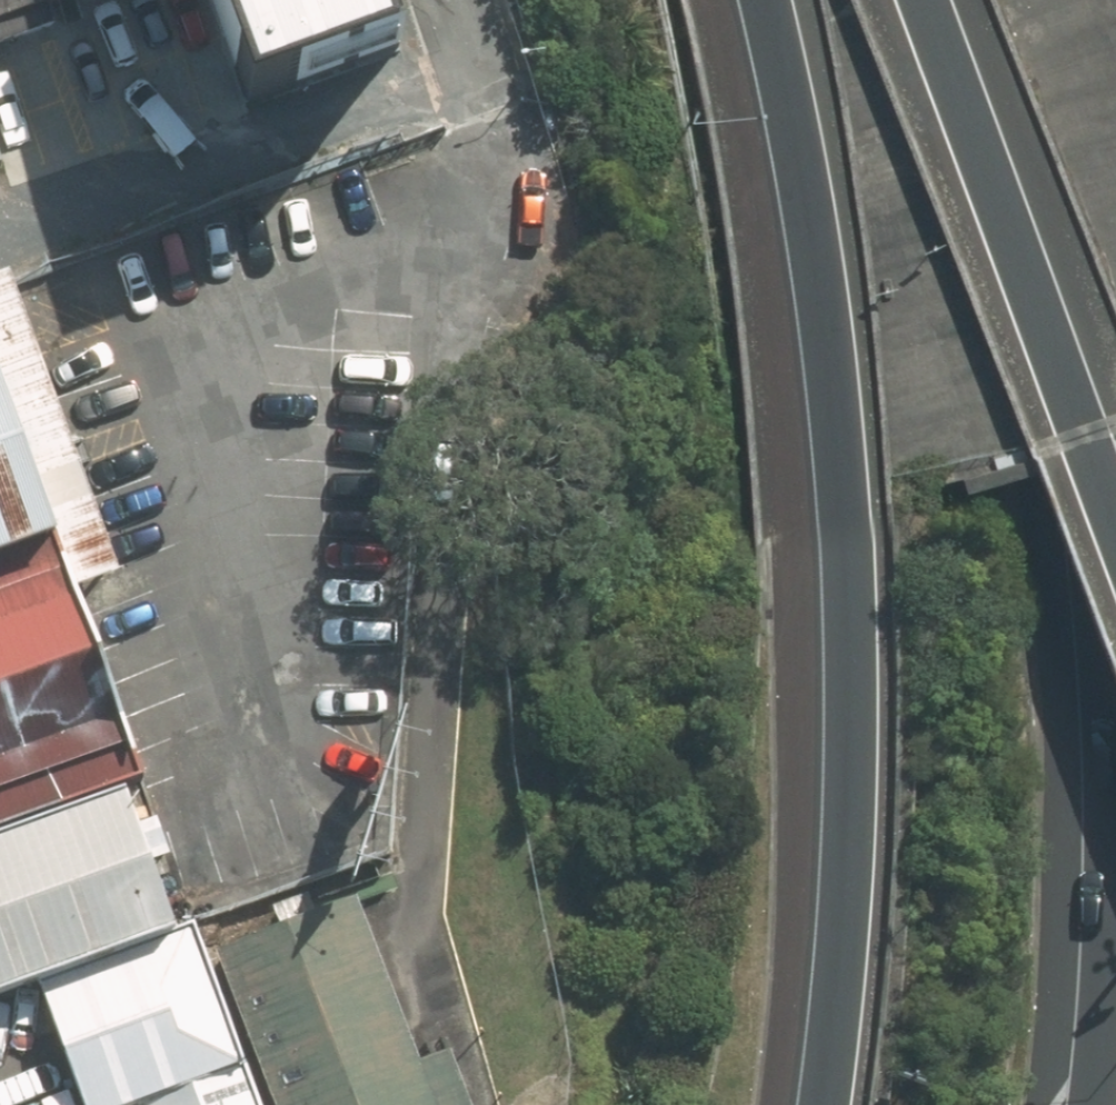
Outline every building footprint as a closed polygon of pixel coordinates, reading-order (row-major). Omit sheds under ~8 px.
[(54,4),(53,0),(0,0),(0,24),(54,4)] [(247,105),(400,51),(382,0),(207,0),(247,105)] [(9,164),(0,140),(0,167),(9,164)] [(51,538),(0,394),(0,556),(51,538)] [(130,774),(146,768),(51,538),(0,556),(0,820),(130,774)] [(38,974),(186,918),(130,774),(0,820),(0,987),(38,974)] [(361,902),(222,953),(278,1104),(469,1104),(446,1045),(418,1055),(361,902)] [(85,1104),(125,1104),(239,1062),(186,918),(38,974),(85,1104)] [(239,1062),(125,1104),(255,1104),(239,1062)]
